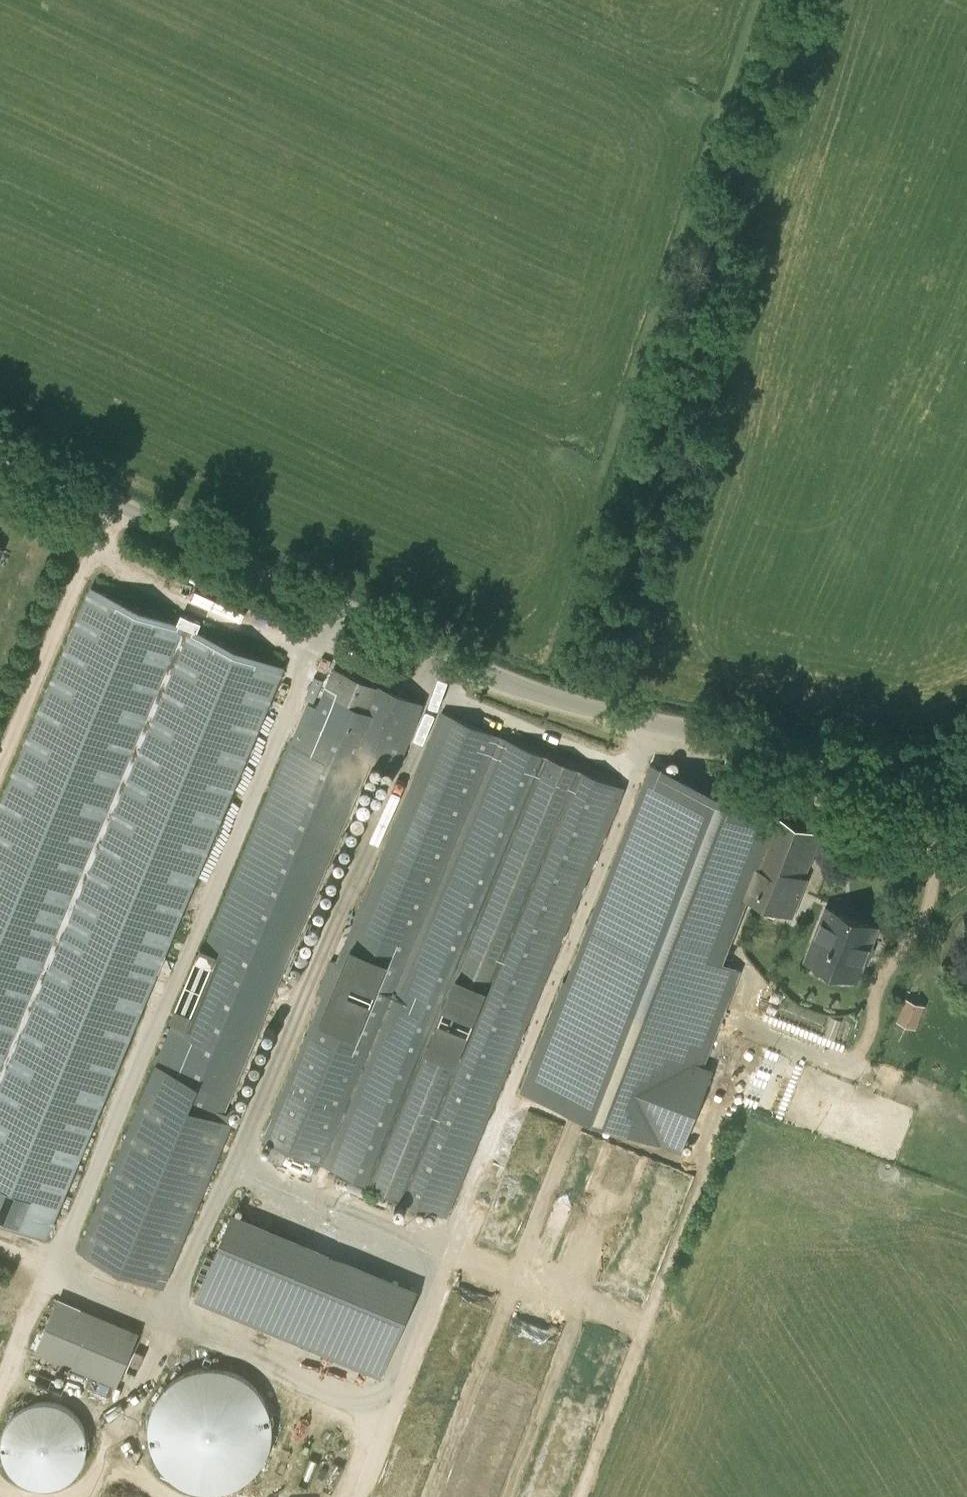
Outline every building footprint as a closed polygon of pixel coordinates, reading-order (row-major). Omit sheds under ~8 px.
[(198,631),(202,622),(181,613),(177,623),(89,586),(0,802),(0,1219),(47,1239),(284,667),(198,631)] [(397,769),(425,703),(371,680),(370,682),(332,666),(322,662),(291,738),(289,737),(202,949),(198,947),(168,1019),(172,1021),(144,1088),(155,1093),(221,1121),(372,758),(397,769)] [(261,1139),(448,1216),(625,787),(440,710),(335,962),(329,959),(315,993),(321,996),(261,1139)] [(737,893),(768,812),(649,767),(648,767),(567,980),(563,978),(521,1090),(682,1150),(712,1069),(701,1065),(738,967),(720,960),(744,896),(737,893)] [(804,877),(821,832),(768,812),(737,893),(744,896),(793,914),(806,878),(804,877)] [(857,979),(878,926),(827,906),(805,959),(857,979)] [(897,1021),(919,1027),(926,1002),(904,996),(897,1021)] [(229,1217),(195,1300),(382,1377),(416,1294),(229,1217)] [(117,1383),(139,1328),(55,1295),(33,1350),(117,1383)] [(153,1470),(207,1487),(253,1484),(268,1435),(265,1384),(213,1367),(171,1370),(163,1394),(164,1405),(151,1445),(153,1470)] [(73,1486),(84,1408),(12,1398),(1,1477),(73,1486)]
